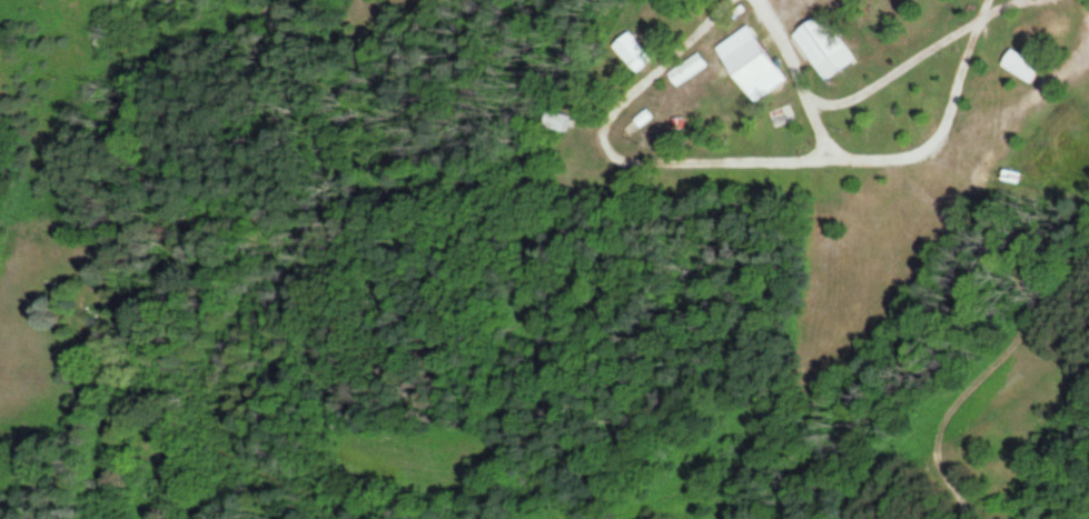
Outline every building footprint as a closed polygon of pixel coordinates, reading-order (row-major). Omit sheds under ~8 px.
[(822,80),(854,60),(823,11),(791,32),(822,80)] [(637,72),(652,57),(627,31),(611,47),(637,72)] [(776,70),(754,36),(720,58),(741,92),(776,70)] [(1041,67),(1009,47),(999,64),(1030,84),(1041,67)] [(678,87),(707,63),(697,51),(668,75),(678,87)] [(563,132),(569,115),(550,108),(544,125),(563,132)]
